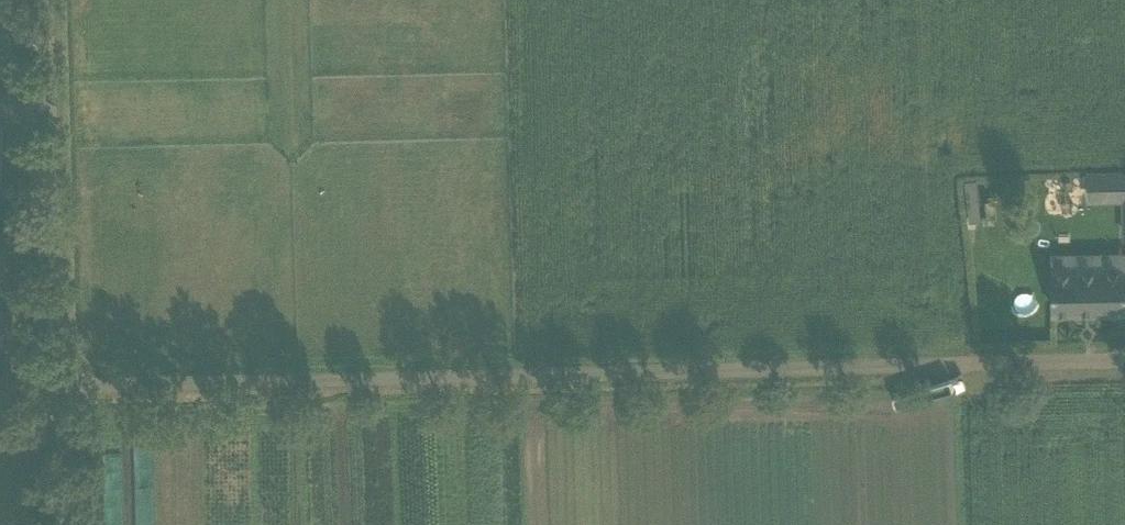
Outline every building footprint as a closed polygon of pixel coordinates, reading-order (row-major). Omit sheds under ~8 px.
[(977,179),(965,180),(970,221),(982,219),(977,179)] [(1054,271),(1055,312),(1124,311),(1124,270),(1114,270),(1114,261),(1091,261),(1091,270),(1054,271)]
